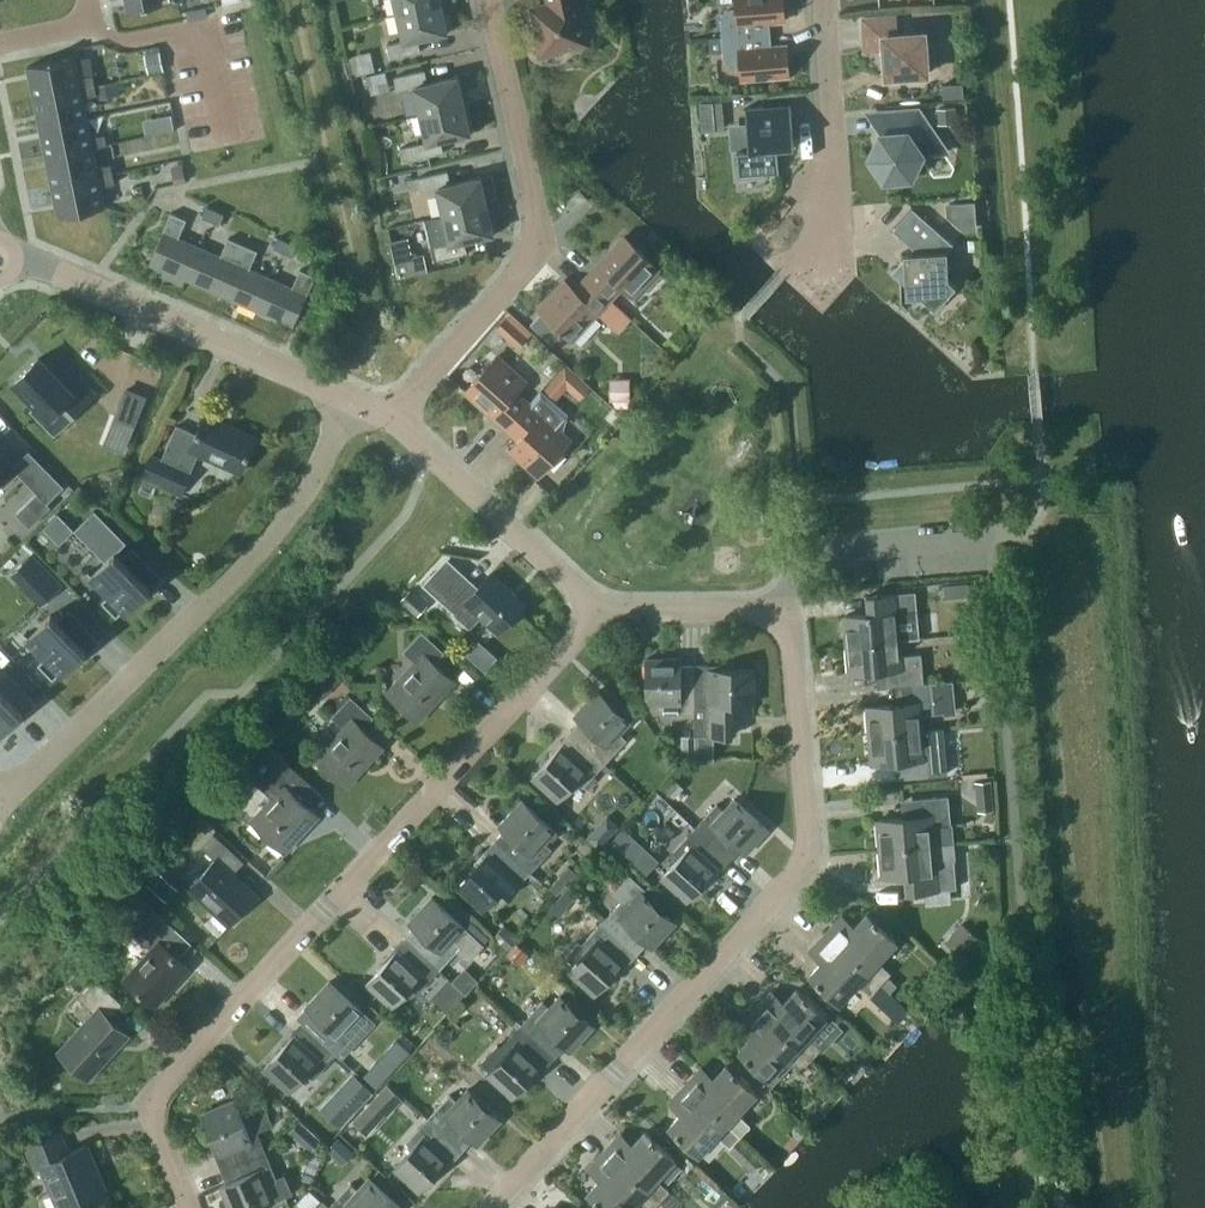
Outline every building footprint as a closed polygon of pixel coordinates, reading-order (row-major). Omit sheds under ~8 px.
[(175,0),(126,0),(127,7),(126,7),(127,11),(175,1),(175,0)] [(397,13),(440,3),(439,0),(394,0),(397,13)] [(534,33),(539,56),(562,51),(561,48),(586,42),(576,0),(550,0),(551,3),(531,8),(537,33),(534,33)] [(722,37),(770,34),(769,21),(784,20),(783,0),(735,0),(736,8),(732,8),(726,10),(722,13),(721,18),(722,37)] [(440,3),(397,13),(403,40),(387,44),(390,58),(420,51),(417,37),(445,31),(445,33),(447,33),(446,30),(449,30),(445,15),(443,16),(440,3)] [(925,26),(924,13),(905,14),(906,28),(925,26)] [(926,62),(929,59),(928,45),(924,43),(924,32),(897,34),(896,16),(896,15),(862,18),(864,50),(866,50),(866,47),(883,46),(886,76),(927,73),(926,62)] [(770,34),(722,37),(723,56),(726,60),(730,63),(735,64),(740,63),(741,78),(788,75),(786,44),(771,45),(770,34)] [(356,75),(375,70),(370,51),(352,56),(356,75)] [(51,58),(49,58),(49,61),(27,66),(27,70),(28,70),(33,94),(32,94),(33,97),(95,84),(93,74),(79,77),(75,56),(52,61),(51,58)] [(414,86),(420,114),(463,104),(460,91),(462,90),(459,76),(457,76),(456,74),(455,74),(455,76),(427,82),(424,69),(394,76),(397,90),(414,86)] [(371,94),(390,90),(385,70),(367,75),(371,94)] [(99,85),(101,97),(114,94),(112,82),(99,85)] [(83,97),(97,94),(95,84),(33,97),(33,99),(34,99),(39,123),(38,123),(39,126),(87,117),(83,97)] [(699,102),(702,131),(715,130),(713,101),(699,102)] [(463,104),(420,114),(427,141),(410,145),(413,159),(443,152),(440,138),(468,132),(468,134),(470,134),(469,131),(472,131),(468,116),(466,117),(463,104)] [(737,149),(739,175),(779,172),(777,146),(794,145),(791,104),(745,107),(748,148),(737,149)] [(938,124),(956,122),(955,106),(937,108),(938,124)] [(916,111),(869,114),(869,115),(882,115),(883,132),(872,157),(885,177),(909,175),(919,154),(942,152),(943,153),(944,152),(916,111)] [(172,115),(158,118),(161,132),(175,129),(172,115)] [(93,147),(107,144),(105,133),(91,136),(87,117),(39,126),(39,129),(40,129),(45,153),(44,153),(45,156),(93,146),(93,147)] [(403,161),(413,159),(410,145),(400,147),(403,161)] [(46,158),(51,182),(50,182),(51,185),(113,173),(111,163),(97,166),(93,147),(93,146),(45,156),(45,159),(46,158)] [(175,183),(186,181),(182,164),(171,166),(175,183)] [(437,187),(443,214),(486,205),(483,191),(485,191),(482,176),(480,177),(479,174),(478,175),(478,177),(451,183),(448,170),(417,177),(420,191),(437,187)] [(57,216),(105,206),(101,185),(115,183),(113,173),(51,185),(51,188),(52,188),(57,212),(56,212),(57,216)] [(977,229),(975,201),(946,203),(947,215),(965,230),(977,229)] [(486,205),(443,214),(450,242),(433,245),(436,259),(466,253),(463,239),(491,233),(491,235),(493,235),(492,232),(495,232),(491,217),(489,218),(486,205)] [(211,221),(216,210),(207,206),(202,217),(211,221)] [(903,253),(904,261),(895,272),(905,281),(906,296),(921,295),(935,307),(955,285),(948,279),(947,251),(953,244),(912,207),(892,229),(915,249),(912,253),(903,253)] [(220,224),(225,213),(216,210),(211,221),(220,224)] [(150,262),(186,278),(199,246),(178,237),(187,219),(172,212),(150,262)] [(392,228),(396,242),(421,237),(417,222),(392,228)] [(624,236),(586,276),(610,298),(621,286),(632,295),(658,267),(624,236)] [(186,278),(221,293),(243,243),(229,237),(220,256),(199,246),(186,278)] [(287,241),(278,237),(274,248),(282,252),(287,241)] [(287,241),(282,252),(291,256),(296,245),(287,241)] [(221,293),(256,309),(270,277),(249,268),(257,250),(243,243),(221,293)] [(394,259),(398,277),(428,270),(424,253),(412,255),(394,259)] [(270,277),(256,309),(292,324),(314,274),(299,268),(291,287),(270,277)] [(610,298),(586,276),(575,289),(564,279),(538,307),(572,339),(597,312),(610,298)] [(619,331),(631,318),(610,298),(597,312),(619,331)] [(509,340),(520,329),(506,316),(496,328),(509,340)] [(41,355),(17,379),(51,414),(76,390),(75,389),(85,379),(68,362),(58,372),(41,355)] [(465,390),(507,427),(528,403),(515,392),(525,381),(496,355),(465,390)] [(573,380),(586,392),(590,387),(565,365),(544,388),(556,399),(573,380)] [(629,384),(610,385),(610,400),(629,400),(629,384)] [(131,422),(142,395),(126,389),(116,416),(131,422)] [(528,403),(507,427),(519,439),(509,449),(538,475),(569,440),(555,427),(567,414),(540,390),(528,403)] [(142,477),(180,494),(198,453),(240,471),(256,436),(205,414),(197,433),(176,424),(161,459),(152,455),(142,477)] [(21,471),(18,473),(47,503),(64,486),(29,450),(28,451),(30,453),(17,465),(15,463),(14,464),(21,471)] [(3,488),(18,473),(21,471),(14,464),(1,451),(0,453),(0,484),(3,488)] [(105,561),(92,574),(88,570),(87,571),(108,593),(102,600),(116,615),(123,608),(126,611),(139,599),(141,601),(142,600),(140,597),(161,577),(164,579),(165,578),(133,546),(132,547),(135,549),(123,560),(121,558),(115,552),(127,541),(95,509),(75,528),(74,529),(105,561)] [(58,511),(43,526),(60,543),(61,542),(57,538),(70,525),(74,529),(75,528),(58,511)] [(32,572),(23,582),(43,602),(62,584),(32,553),(22,562),(32,572)] [(433,572),(422,584),(441,601),(455,613),(470,627),(482,614),(499,630),(523,604),(490,573),(474,590),(461,578),(448,566),(439,577),(433,572)] [(956,583),(957,596),(969,595),(968,582),(956,583)] [(399,600),(417,616),(427,604),(410,589),(399,600)] [(898,640),(897,624),(918,622),(915,592),(868,596),(870,613),(844,616),(846,644),(898,640)] [(24,633),(23,634),(45,656),(38,662),(53,677),(60,671),(62,673),(75,661),(78,664),(79,663),(76,660),(97,639),(100,641),(101,640),(69,608),(68,609),(71,612),(59,623),(51,614),(28,636),(24,633)] [(387,692),(417,720),(454,680),(434,662),(445,651),(422,630),(403,650),(416,661),(387,692)] [(887,686),(901,685),(923,684),(920,653),(900,655),(898,640),(846,644),(849,672),(886,668),(887,686)] [(662,712),(695,712),(695,665),(680,665),(680,658),(646,658),(646,703),(662,703),(662,712)] [(967,680),(984,679),(983,663),(966,664),(967,680)] [(695,665),(695,712),(695,735),(727,734),(727,702),(754,702),(754,669),(710,669),(710,665),(695,665)] [(12,723),(15,725),(16,724),(13,722),(34,701),(37,703),(38,702),(6,670),(5,671),(8,673),(0,681),(0,734),(12,723)] [(944,714),(956,713),(953,681),(923,684),(901,685),(903,702),(867,706),(869,734),(921,730),(919,714),(944,712),(944,714)] [(580,719),(570,730),(605,762),(627,739),(620,732),(630,721),(597,690),(575,715),(580,719)] [(315,758),(345,786),(382,746),(363,727),(373,717),(350,696),(331,716),(344,728),(315,758)] [(605,762),(570,730),(559,742),(562,745),(532,777),(557,800),(576,780),(583,786),(605,762)] [(921,730),(869,734),(872,763),(909,759),(910,777),(945,773),(943,744),(922,746),(921,730)] [(681,758),(694,758),(694,736),(681,736),(681,758)] [(304,778),(264,741),(240,768),(271,797),(251,819),(285,851),(319,815),(293,791),(304,778)] [(673,797),(683,786),(673,778),(663,789),(673,797)] [(977,802),(993,800),(991,780),(975,781),(977,802)] [(877,820),(879,848),(951,842),(947,796),(912,799),(914,817),(877,820)] [(717,803),(695,827),(730,859),(740,848),(745,853),(768,828),(735,798),(724,810),(717,803)] [(504,829),(494,840),(530,872),(551,848),(544,842),(555,830),(522,800),(499,824),(504,829)] [(598,848),(612,833),(600,822),(586,837),(598,848)] [(730,859),(695,827),(673,851),(680,857),(662,877),(687,900),(716,868),(719,871),(730,859)] [(189,887),(229,924),(256,894),(233,873),(244,861),(213,833),(200,847),(214,859),(189,887)] [(530,872),(494,840),(483,852),(487,855),(457,887),(482,909),(500,889),(507,896),(530,872)] [(955,888),(951,842),(879,848),(882,876),(906,874),(907,892),(910,891),(910,896),(912,896),(911,891),(955,888)] [(607,862),(616,852),(606,843),(597,853),(607,862)] [(657,860),(646,850),(635,863),(645,872),(657,860)] [(167,901),(178,889),(159,871),(148,883),(167,901)] [(557,894),(569,881),(561,874),(549,887),(557,894)] [(602,921),(638,953),(648,942),(653,947),(675,922),(643,893),(645,890),(629,875),(613,893),(621,900),(602,921)] [(122,899),(140,916),(151,904),(133,888),(122,899)] [(414,926),(404,936),(439,969),(456,950),(468,961),(484,944),(432,896),(409,921),(414,926)] [(124,978),(154,1006),(189,968),(162,943),(176,928),(155,909),(133,933),(151,949),(124,978)] [(835,921),(825,932),(880,983),(890,972),(877,961),(896,940),(866,913),(848,933),(835,921)] [(627,965),(638,953),(602,921),(582,944),(579,941),(563,959),(573,968),(569,971),(594,994),(624,962),(627,965)] [(493,937),(506,950),(518,938),(505,925),(493,937)] [(964,925),(949,943),(964,956),(979,937),(964,925)] [(870,993),(880,983),(825,932),(815,943),(828,954),(809,974),(839,1002),(858,982),(870,993)] [(439,969),(404,936),(393,948),(397,951),(367,983),(391,1006),(410,986),(417,992),(439,969)] [(506,952),(520,964),(529,953),(515,941),(506,952)] [(470,990),(482,976),(469,965),(457,979),(470,990)] [(81,991),(91,980),(79,969),(69,980),(81,991)] [(94,1011),(59,1050),(88,1077),(128,1034),(109,1017),(122,1003),(95,978),(78,996),(94,1011)] [(351,1047),(374,1022),(329,981),(306,1005),(311,1010),(301,1021),(336,1053),(346,1042),(351,1047)] [(881,984),(870,996),(898,1022),(909,1010),(881,984)] [(838,1002),(821,986),(815,992),(833,1008),(838,1002)] [(765,997),(755,1008),(810,1059),(820,1048),(807,1036),(826,1016),(796,988),(777,1009),(765,997)] [(542,1000),(520,1024),(555,1056),(565,1045),(570,1050),(593,1025),(560,995),(549,1006),(542,1000)] [(810,1059),(755,1008),(745,1019),(757,1030),(739,1050),(769,1078),(787,1058),(800,1069),(810,1059)] [(336,1053),(301,1021),(290,1033),(294,1036),(264,1068),(289,1091),(307,1070),(314,1077),(336,1053)] [(487,1074),(512,1097),(541,1065),(545,1068),(555,1056),(520,1024),(500,1046),(497,1044),(481,1062),(490,1071),(487,1074)] [(398,1041),(365,1076),(377,1087),(410,1052),(398,1041)] [(695,1073),(685,1084),(740,1134),(750,1123),(737,1112),(756,1092),(726,1064),(707,1084),(695,1073)] [(352,1113),(372,1092),(354,1075),(334,1096),(352,1113)] [(372,1099),(387,1114),(403,1099),(387,1083),(372,1099)] [(740,1134),(685,1084),(675,1094),(687,1106),(669,1126),(699,1154),(717,1133),(730,1145),(740,1134)] [(450,1094),(428,1118),(463,1150),(473,1139),(478,1144),(500,1119),(467,1089),(457,1100),(450,1094)] [(215,1154),(221,1168),(265,1151),(257,1131),(272,1124),(263,1103),(239,1113),(233,1099),(202,1112),(219,1152),(215,1154)] [(463,1150),(428,1118),(406,1141),(413,1148),(394,1168),(419,1190),(449,1158),(452,1161),(463,1150)] [(614,1139),(604,1150),(659,1201),(669,1190),(656,1178),(675,1158),(645,1130),(626,1151),(614,1139)] [(60,1207),(77,1207),(102,1197),(88,1165),(95,1162),(87,1144),(69,1151),(61,1131),(26,1147),(35,1169),(42,1166),(60,1207)] [(312,1131),(302,1143),(310,1151),(321,1139),(312,1131)] [(740,1136),(728,1148),(749,1168),(761,1155),(740,1136)] [(326,1150),(342,1164),(353,1152),(337,1138),(326,1150)] [(594,1161),(606,1172),(588,1192),(605,1207),(640,1207),(642,1205),(645,1207),(652,1207),(659,1201),(604,1150),(594,1161)] [(221,1168),(227,1182),(221,1185),(230,1207),(253,1207),(293,1191),(285,1173),(276,1177),(265,1151),(221,1168)] [(329,1206),(331,1207),(401,1207),(402,1207),(369,1177),(358,1189),(351,1183),(329,1206)] [(320,1199),(309,1189),(297,1201),(304,1207),(312,1207),(320,1199)] [(659,1201),(667,1207),(678,1207),(683,1203),(669,1190),(659,1201)]
